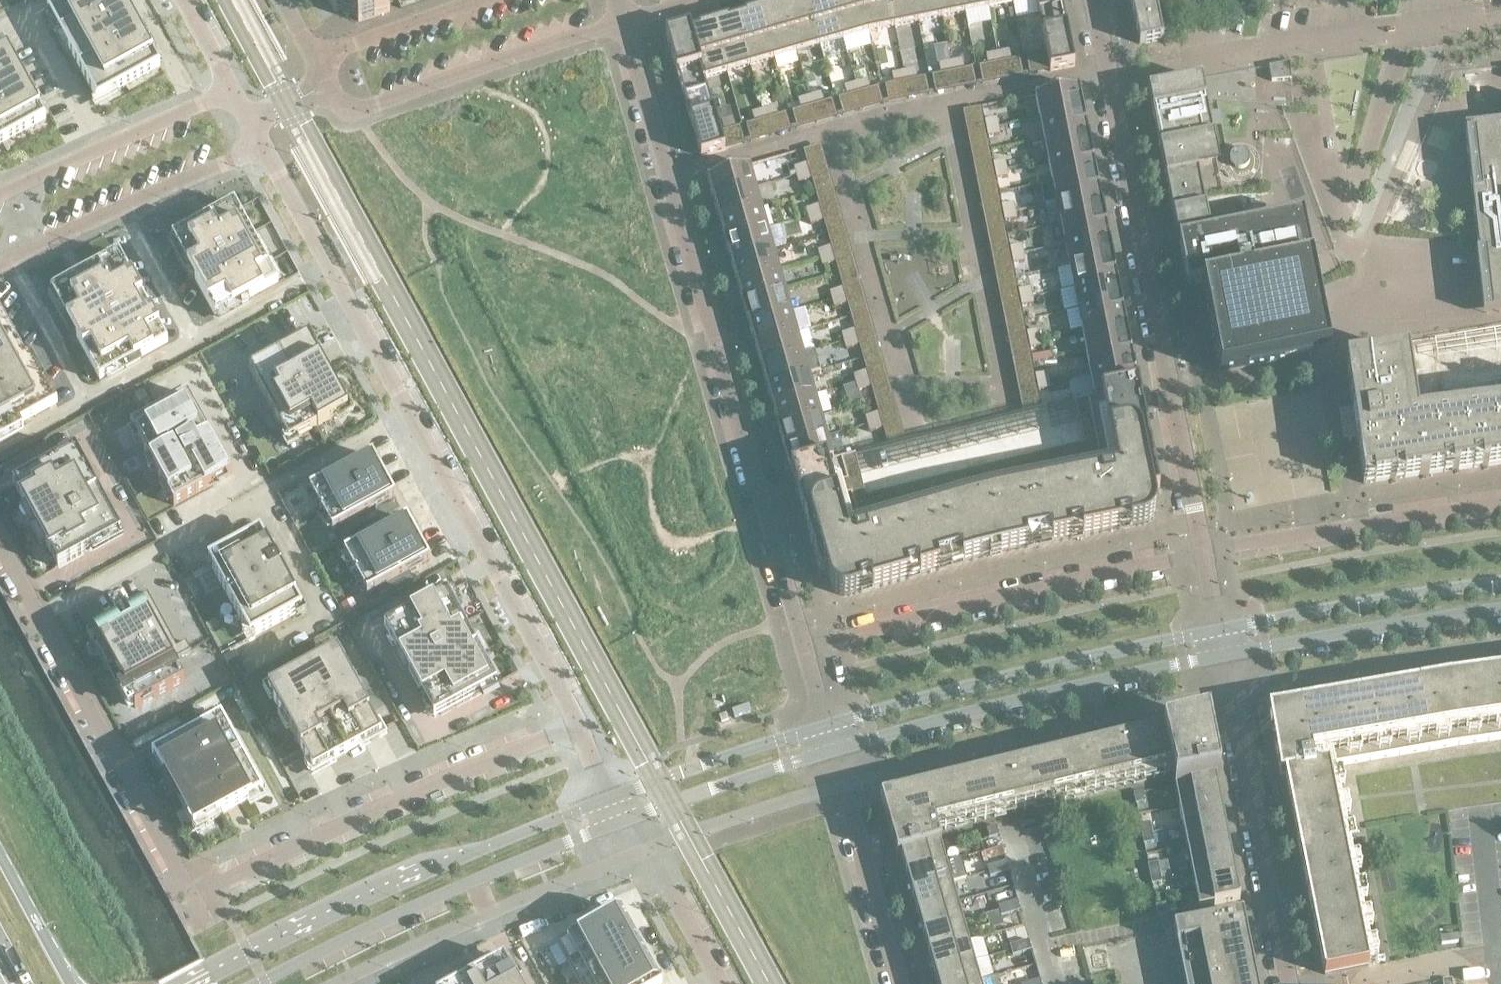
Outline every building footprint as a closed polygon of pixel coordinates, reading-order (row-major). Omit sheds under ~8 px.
[(97,101),(116,91),(117,92),(160,69),(159,66),(158,67),(138,32),(140,31),(123,0),(70,0),(48,12),(61,37),(63,36),(70,49),(69,50),(97,101)] [(336,13),(352,4),(358,22),(390,12),(401,8),(398,1),(399,0),(328,0),(336,13)] [(807,0),(806,0),(799,2),(798,0),(783,4),(797,53),(820,46),(807,0)] [(832,0),(807,0),(820,46),(843,39),(832,0)] [(843,39),(868,32),(861,0),(832,0),(843,39)] [(868,32),(894,27),(889,0),(861,0),(868,32)] [(914,0),(889,0),(894,27),(918,22),(914,0)] [(938,0),(914,0),(918,22),(942,18),(938,0)] [(942,18),(965,13),(962,0),(938,0),(942,18)] [(987,0),(962,0),(965,13),(989,8),(987,0)] [(1011,0),(987,0),(989,8),(1012,4),(1011,0)] [(1038,8),(1062,4),(1061,0),(1036,0),(1038,8)] [(1139,44),(1163,39),(1155,0),(1131,0),(1139,44)] [(1228,9),(1227,1),(1219,2),(1220,10),(1228,9)] [(1220,10),(1219,2),(1211,3),(1212,11),(1220,10)] [(797,53),(783,4),(782,5),(783,7),(776,9),(775,7),(760,11),(774,59),(797,53)] [(1075,67),(1062,4),(1038,8),(1044,42),(1046,52),(1050,72),(1075,67)] [(1186,16),(1184,4),(1176,5),(1178,17),(1186,16)] [(1178,17),(1176,5),(1168,7),(1170,19),(1178,17)] [(774,59),(760,11),(745,15),(745,17),(737,20),(751,66),(774,59)] [(751,66),(737,20),(729,22),(729,20),(714,24),(728,73),(751,66)] [(728,73),(714,24),(699,29),(699,31),(692,33),(691,33),(704,79),(728,73)] [(683,95),(707,88),(704,79),(691,33),(692,33),(690,26),(665,33),(683,95)] [(969,30),(970,40),(995,36),(993,26),(969,30)] [(1046,52),(1044,42),(1025,46),(1027,56),(1046,52)] [(46,121),(45,119),(43,120),(24,85),(25,84),(3,43),(0,45),(0,146),(46,121)] [(1018,58),(1016,47),(997,51),(999,61),(1018,58)] [(850,65),(874,59),(872,50),(848,57),(850,65)] [(999,61),(997,51),(978,55),(980,65),(999,61)] [(971,67),(969,57),(950,61),(952,71),(971,67)] [(952,71),(950,61),(931,64),(933,74),(952,71)] [(1291,80),(1290,63),(1272,66),(1275,81),(1291,80)] [(924,76),(922,66),(903,70),(905,80),(924,76)] [(905,80),(903,70),(884,74),(886,84),(905,80)] [(876,86),(873,76),(855,82),(858,91),(876,86)] [(1218,158),(1202,79),(1149,90),(1176,227),(1208,221),(1197,162),(1218,158)] [(858,91),(855,82),(837,87),(839,97),(858,91)] [(725,150),(719,131),(717,121),(707,88),(683,95),(701,157),(725,150)] [(1083,110),(1079,88),(1036,97),(1040,119),(1083,110)] [(830,99),(827,89),(809,95),(812,105),(830,99)] [(812,105),(809,95),(790,100),(793,110),(812,105)] [(784,113),(781,103),(763,108),(766,118),(784,113)] [(766,118),(763,108),(744,113),(747,123),(766,118)] [(1087,131),(1083,110),(1040,119),(1044,140),(1087,131)] [(1001,127),(999,115),(984,118),(986,129),(1001,127)] [(738,126),(735,116),(717,121),(719,131),(738,126)] [(1465,128),(1483,285),(1500,283),(1500,124),(1465,128)] [(1003,138),(1001,127),(986,129),(988,141),(1003,138)] [(1092,153),(1087,131),(1044,140),(1048,161),(1092,153)] [(1235,150),(1234,150),(1234,151),(1233,151),(1233,152),(1232,152),(1232,153),(1231,154),(1231,155),(1230,156),(1230,157),(1230,158),(1230,159),(1230,160),(1230,161),(1230,162),(1231,162),(1231,163),(1231,164),(1232,164),(1232,165),(1233,166),(1234,167),(1235,167),(1235,168),(1236,168),(1237,168),(1238,169),(1239,169),(1240,169),(1241,169),(1242,169),(1243,168),(1244,168),(1245,168),(1246,167),(1247,166),(1248,166),(1248,165),(1249,164),(1249,163),(1250,163),(1250,162),(1250,161),(1250,160),(1250,159),(1250,158),(1250,157),(1250,156),(1250,155),(1249,154),(1249,153),(1248,152),(1247,151),(1246,150),(1245,150),(1244,149),(1243,149),(1242,149),(1241,148),(1240,148),(1239,148),(1238,149),(1237,149),(1236,149),(1235,150)] [(1096,174),(1092,153),(1048,161),(1053,182),(1096,174)] [(1009,169),(1007,158),(992,161),(995,172),(1009,169)] [(808,173),(805,162),(791,166),(794,177),(808,173)] [(756,188),(749,166),(707,178),(713,200),(756,188)] [(1011,180),(1009,169),(995,172),(997,183),(1011,180)] [(811,184),(808,173),(794,177),(797,188),(811,184)] [(1100,195),(1096,174),(1053,182),(1057,204),(1100,195)] [(762,208),(756,188),(713,200),(719,221),(762,208)] [(1104,216),(1100,195),(1057,204),(1061,225),(1104,216)] [(1018,211),(1015,200),(1001,203),(1003,214),(1018,211)] [(820,214),(817,203),(803,207),(806,218),(820,214)] [(240,214),(235,205),(209,219),(202,223),(172,239),(173,241),(215,319),(217,318),(218,317),(241,305),(245,303),(271,289),(278,285),(278,283),(256,243),(240,214)] [(767,229),(762,208),(719,221),(725,241),(767,229)] [(1020,223),(1018,211),(1003,214),(1005,225),(1020,223)] [(823,225),(820,214),(806,218),(809,229),(823,225)] [(1109,237),(1104,216),(1061,225),(1065,246),(1109,237)] [(1301,258),(1294,223),(1180,246),(1188,288),(1203,285),(1221,373),(1314,355),(1295,259),(1301,258)] [(773,250),(767,229),(725,241),(731,262),(773,250)] [(1113,258),(1109,237),(1065,246),(1070,267),(1113,258)] [(1026,254),(1024,243),(1009,245),(1012,257),(1026,254)] [(832,256),(829,245),(815,249),(818,260),(832,256)] [(779,271),(773,250),(731,262),(737,283),(779,271)] [(1028,265),(1026,254),(1012,257),(1014,268),(1028,265)] [(78,278),(66,284),(51,293),(52,294),(72,330),(95,373),(100,382),(126,368),(168,345),(119,255),(78,278)] [(835,267),(832,256),(818,260),(821,271),(835,267)] [(1117,280),(1113,258),(1070,267),(1074,288),(1117,280)] [(785,292),(779,271),(737,283),(743,304),(785,292)] [(1121,301),(1117,280),(1074,288),(1078,309),(1121,301)] [(1034,296),(1032,285),(1018,288),(1020,299),(1034,296)] [(844,297),(841,286),(827,290),(830,301),(844,297)] [(1345,369),(1330,287),(1310,291),(1313,312),(1329,310),(1331,322),(1312,326),(1317,349),(1325,347),(1330,372),(1345,369)] [(791,312),(785,292),(743,304),(749,324),(791,312)] [(1037,307),(1034,296),(1020,299),(1022,310),(1037,307)] [(847,308),(844,297),(830,301),(833,312),(847,308)] [(1125,322),(1121,301),(1078,309),(1082,331),(1125,322)] [(12,334),(9,329),(2,315),(0,312),(0,437),(14,429),(20,426),(25,423),(35,418),(50,409),(53,408),(33,371),(25,358),(23,354),(12,334)] [(797,333),(791,312),(749,324),(755,345),(797,333)] [(1130,343),(1125,322),(1082,331),(1086,352),(1130,343)] [(1043,338),(1041,327),(1026,330),(1028,341),(1043,338)] [(856,339),(853,328),(838,332),(842,343),(856,339)] [(803,354),(797,333),(755,345),(761,366),(803,354)] [(308,337),(249,369),(276,418),(276,419),(289,443),(318,427),(319,428),(348,412),(320,361),(321,361),(308,337)] [(1045,350),(1043,338),(1028,341),(1031,353),(1045,350)] [(859,350),(856,339),(842,343),(845,354),(859,350)] [(1134,364),(1130,343),(1086,352),(1091,373),(1134,364)] [(1408,353),(1346,362),(1364,484),(1500,464),(1500,407),(1417,419),(1408,353)] [(809,375),(803,354),(761,366),(767,387),(809,375)] [(1138,386),(1134,364),(1091,373),(1095,395),(1138,386)] [(868,380),(865,369),(850,373),(854,384),(868,380)] [(1051,381),(1049,370),(1035,373),(1037,384),(1051,381)] [(815,395),(809,375),(767,387),(773,408),(815,395)] [(871,391),(868,380),(854,384),(857,395),(871,391)] [(1054,392),(1051,381),(1037,384),(1039,395),(1054,392)] [(791,470),(796,489),(821,575),(827,574),(830,585),(830,586),(831,588),(832,589),(833,590),(834,592),(835,593),(836,594),(838,595),(839,595),(842,596),(844,597),(846,597),(849,597),(850,596),(981,559),(1009,552),(1144,525),(1147,524),(1149,523),(1150,522),(1151,521),(1152,520),(1153,518),(1154,517),(1155,515),(1155,514),(1156,512),(1156,511),(1156,509),(1156,507),(1156,506),(1154,494),(1159,493),(1138,386),(1095,395),(1096,398),(834,461),(833,458),(791,470)] [(131,427),(174,506),(232,474),(189,395),(131,427)] [(821,416),(815,395),(773,408),(779,428),(821,416)] [(880,422),(877,411),(862,415),(865,426),(880,422)] [(827,437),(821,416),(779,428),(785,449),(827,437)] [(883,433),(880,422),(865,426),(869,437),(883,433)] [(833,458),(827,437),(785,449),(791,470),(833,458)] [(76,451),(13,485),(58,568),(121,533),(76,451)] [(352,468),(348,461),(317,478),(320,485),(310,491),(311,493),(313,492),(323,510),(322,510),(323,512),(324,512),(334,530),(332,531),(333,533),(343,527),(348,535),(379,518),(375,510),(396,498),(382,474),(373,456),(352,468)] [(386,531),(382,523),(350,540),(355,548),(344,554),(345,556),(347,555),(357,573),(356,574),(357,576),(358,575),(368,593),(366,594),(367,596),(378,590),(382,597),(413,580),(409,573),(430,562),(407,520),(386,531)] [(212,559),(217,567),(213,569),(246,630),(250,628),(255,636),(303,610),(260,532),(212,559)] [(148,593),(139,598),(142,604),(143,606),(152,601),(148,593)] [(497,685),(447,594),(385,628),(434,719),(441,715),(497,685)] [(201,614),(211,609),(205,598),(195,603),(201,614)] [(352,599),(341,605),(347,616),(358,610),(352,599)] [(152,601),(143,606),(147,614),(157,609),(152,601)] [(142,604),(93,631),(135,708),(184,682),(173,661),(168,652),(165,647),(161,639),(156,631),(152,622),(147,614),(143,606),(142,604)] [(157,609),(147,614),(152,622),(161,617),(157,609)] [(211,609),(201,614),(207,625),(217,620),(211,609)] [(161,617),(152,622),(156,631),(166,626),(161,617)] [(166,626),(156,631),(161,639),(170,634),(166,626)] [(170,634),(161,639),(165,647),(175,642),(170,634)] [(185,643),(176,648),(181,657),(189,652),(185,643)] [(176,648),(168,652),(173,661),(181,657),(176,648)] [(236,653),(224,659),(230,670),(242,664),(236,653)] [(313,772),(381,735),(337,654),(269,691),(313,772)] [(242,664),(230,670),(236,681),(247,674),(242,664)] [(1369,966),(1368,965),(1370,965),(1370,968),(1377,967),(1377,963),(1386,961),(1385,958),(1373,960),(1371,954),(1378,953),(1375,939),(1369,941),(1366,929),(1373,927),(1370,913),(1363,914),(1361,900),(1367,899),(1364,885),(1358,886),(1355,872),(1362,871),(1359,857),(1352,858),(1349,844),(1356,843),(1353,828),(1347,830),(1344,816),(1350,814),(1348,800),(1341,801),(1338,787),(1345,786),(1342,772),(1335,773),(1334,767),(1341,766),(1459,745),(1500,739),(1500,676),(1485,678),(1485,676),(1475,677),(1476,680),(1453,683),(1453,681),(1449,681),(1447,682),(1447,684),(1421,688),(1421,686),(1415,687),(1416,689),(1394,693),(1393,691),(1384,692),(1385,695),(1362,698),(1362,696),(1356,697),(1357,699),(1335,703),(1334,701),(1325,703),(1325,705),(1303,709),(1303,706),(1297,707),(1298,710),(1275,714),(1275,711),(1269,712),(1280,777),(1285,776),(1325,975),(1369,966)] [(732,711),(734,718),(751,713),(749,705),(732,711)] [(221,717),(158,751),(200,828),(263,793),(221,717)] [(1215,762),(1217,761),(1209,720),(881,800),(893,840),(894,840),(898,851),(896,852),(897,857),(901,855),(901,856),(942,844),(941,842),(940,842),(937,831),(1173,774),(1176,785),(1175,786),(1175,787),(1216,779),(1220,778),(1219,774),(1218,774),(1215,762)] [(1216,779),(1175,787),(1179,807),(1220,799),(1216,779)] [(1146,802),(1144,792),(1134,794),(1136,804),(1146,802)] [(1179,807),(1183,827),(1224,819),(1220,799),(1179,807)] [(1228,839),(1224,819),(1183,827),(1187,847),(1228,839)] [(1152,833),(1150,823),(1140,825),(1142,835),(1152,833)] [(999,836),(996,826),(987,829),(990,839),(999,836)] [(1154,843),(1152,833),(1142,835),(1144,845),(1154,843)] [(1232,859),(1228,839),(1187,847),(1191,867),(1232,859)] [(947,863),(942,844),(901,856),(907,874),(947,863)] [(1236,879),(1232,859),(1191,867),(1195,887),(1236,879)] [(1009,872),(1007,862),(997,864),(1000,874),(1009,872)] [(953,883),(947,863),(907,874),(912,894),(953,883)] [(1160,873),(1158,863),(1148,865),(1150,875),(1160,873)] [(1000,874),(997,864),(987,867),(990,877),(1000,874)] [(1162,883),(1160,873),(1150,875),(1152,885),(1162,883)] [(1240,900),(1236,879),(1195,887),(1199,908),(1240,900)] [(958,902),(953,883),(912,894),(918,914),(958,902)] [(1021,911),(1018,901),(1008,904),(1011,914),(1021,911)] [(964,922),(958,902),(918,914),(924,933),(964,922)] [(1011,914),(1008,904),(999,906),(1001,916),(1011,914)] [(1168,914),(1166,904),(1156,906),(1158,916),(1168,914)] [(579,983),(661,983),(621,911),(558,945),(579,983)] [(1243,915),(1174,928),(1177,946),(1181,969),(1182,969),(1183,974),(1182,975),(1184,983),(1257,983),(1253,961),(1252,961),(1251,956),(1252,955),(1247,932),(1243,915)] [(969,941),(964,922),(924,933),(929,953),(969,941)] [(1440,937),(1441,945),(1459,943),(1458,935),(1440,937)] [(1032,950),(1029,940),(1020,943),(1022,953),(1032,950)] [(975,961),(969,941),(929,953),(935,973),(975,961)] [(1022,953),(1020,943),(1010,946),(1013,956),(1022,953)] [(1176,948),(1112,958),(1115,978),(1123,977),(1124,983),(1181,983),(1176,948)] [(458,983),(518,983),(504,959),(458,983)] [(975,961),(935,973),(938,983),(971,983),(981,981),(975,961)]
